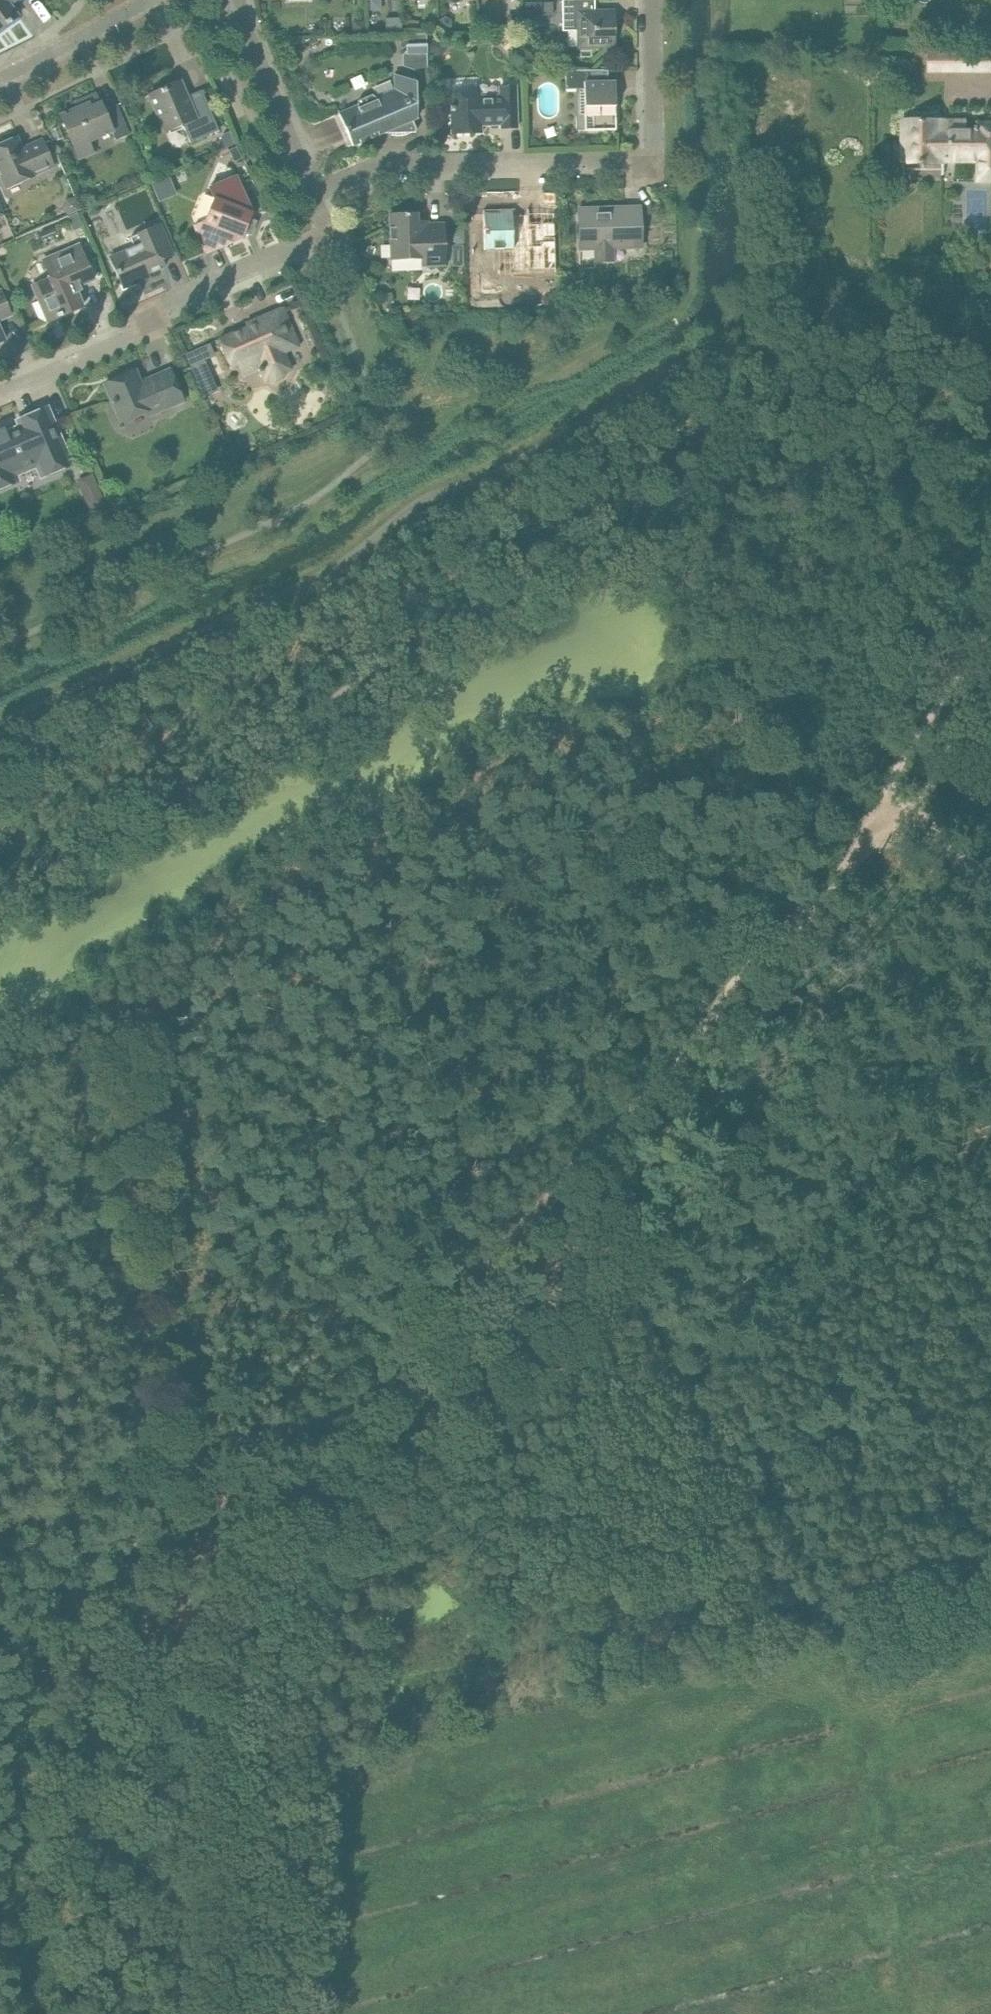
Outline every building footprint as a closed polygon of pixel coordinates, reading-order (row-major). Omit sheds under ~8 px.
[(6,23),(7,24),(18,15),(9,2),(12,0),(0,0),(0,27),(6,23)] [(595,47),(615,47),(615,19),(614,10),(606,10),(606,0),(562,0),(563,30),(577,30),(578,47),(595,47)] [(553,2),(544,2),(544,15),(553,15),(553,2)] [(358,21),(353,27),(353,33),(365,33),(365,21),(358,21)] [(441,37),(434,37),(431,41),(431,46),(435,49),(442,49),(445,46),(445,41),(441,37)] [(425,47),(406,47),(406,54),(402,58),(403,68),(427,76),(425,47)] [(969,53),(969,68),(969,73),(990,73),(990,53),(969,53)] [(565,89),(584,89),(584,116),(576,116),(577,130),(616,129),(615,81),(603,81),(603,69),(565,70),(565,89)] [(415,130),(416,130),(412,120),(417,118),(416,81),(395,74),(395,89),(376,97),(372,94),(357,100),(357,105),(339,113),(353,145),(383,132),(384,133),(415,132),(415,130)] [(196,140),(201,138),(219,130),(205,98),(190,104),(181,83),(166,89),(165,87),(149,94),(165,131),(182,123),(188,136),(193,133),(196,140)] [(451,94),(451,113),(452,133),(481,132),(481,124),(501,124),(501,127),(517,127),(516,86),(500,87),(500,95),(480,96),(480,93),(451,94)] [(61,115),(69,133),(74,147),(112,130),(116,140),(130,134),(125,122),(117,104),(104,109),(101,103),(91,107),(89,103),(61,115)] [(902,159),(902,165),(978,167),(978,184),(990,184),(990,122),(978,122),(978,126),(976,126),(976,129),(965,129),(965,126),(945,122),(945,118),(903,117),(902,159)] [(229,133),(222,136),(227,148),(235,144),(229,133)] [(6,187),(34,175),(53,166),(42,139),(22,148),(17,137),(0,144),(0,173),(6,187)] [(236,148),(229,151),(234,162),(241,159),(236,148)] [(194,226),(197,235),(205,253),(232,241),(232,240),(242,236),(243,237),(253,213),(251,212),(247,203),(248,202),(236,175),(218,183),(209,187),(214,197),(213,200),(208,198),(200,206),(200,216),(205,218),(204,221),(194,226)] [(65,201),(63,208),(68,214),(79,209),(75,199),(65,201)] [(596,212),(596,207),(578,207),(580,249),(594,249),(595,261),(614,260),(613,248),(642,248),(640,211),(596,212)] [(484,218),(480,222),(484,225),(484,249),(512,248),(512,262),(519,270),(541,269),(541,254),(540,244),(542,244),(541,218),(527,218),(527,222),(523,222),(517,222),(517,220),(514,217),(512,217),(512,210),(499,211),(499,213),(483,214),(484,218)] [(391,263),(422,262),(423,266),(445,265),(444,223),(418,223),(417,213),(390,214),(391,263)] [(76,214),(67,218),(73,232),(82,228),(76,214)] [(110,256),(116,270),(124,288),(140,281),(139,280),(147,276),(148,278),(149,277),(148,273),(165,266),(162,259),(174,254),(166,235),(161,224),(130,237),(134,246),(110,256)] [(463,231),(452,232),(452,238),(457,243),(463,243),(463,231)] [(33,285),(39,300),(48,321),(83,305),(77,291),(81,289),(79,285),(94,279),(79,244),(43,259),(50,275),(47,276),(48,279),(33,285)] [(463,245),(452,246),(453,266),(464,265),(463,245)] [(982,268),(990,269),(990,249),(984,248),(982,268)] [(11,314),(0,290),(0,319),(11,314)] [(560,294),(548,295),(548,308),(560,308),(560,294)] [(299,345),(291,325),(283,307),(256,318),(257,327),(249,330),(247,326),(219,338),(232,368),(256,358),(267,384),(293,372),(284,352),(299,345)] [(209,343),(185,353),(191,367),(204,361),(215,356),(209,343)] [(184,401),(178,387),(170,368),(148,378),(149,380),(141,383),(135,370),(104,383),(112,402),(121,422),(147,410),(150,415),(184,401)] [(55,426),(47,408),(18,420),(20,426),(7,431),(6,430),(1,428),(0,428),(0,487),(17,479),(15,474),(37,464),(42,475),(71,463),(55,426)]
